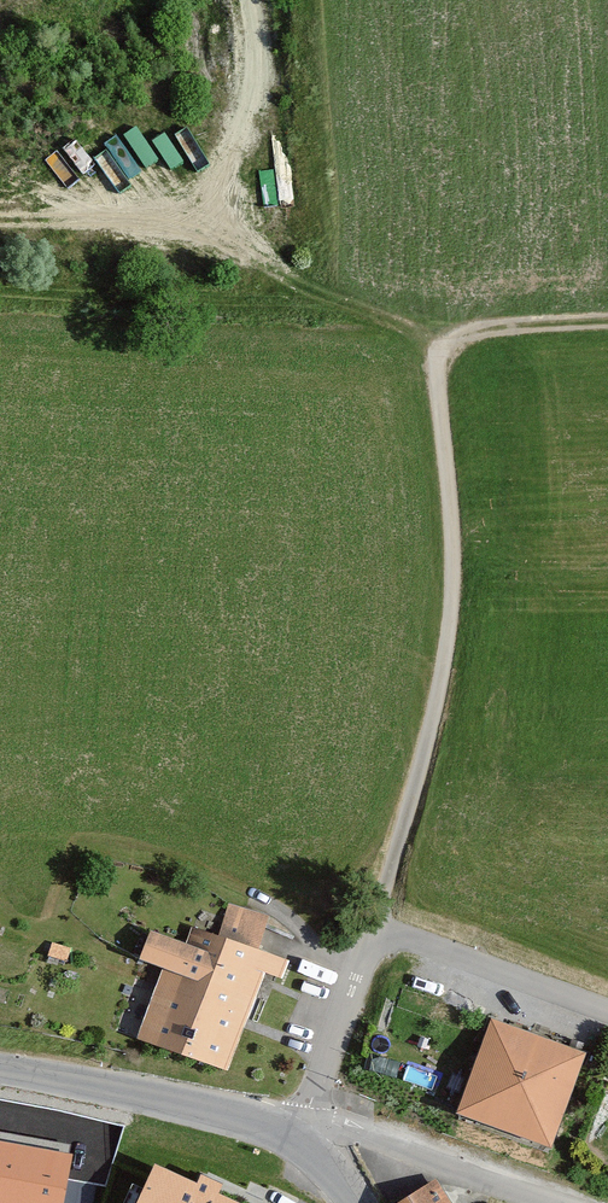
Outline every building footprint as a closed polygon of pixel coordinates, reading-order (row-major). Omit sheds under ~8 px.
[(266,920),(227,906),(214,941),(189,932),(183,950),(145,937),(135,966),(159,975),(134,1045),(223,1077),(259,979),(279,986),(286,967),(253,955),(266,920)] [(546,1155),(581,1061),(490,1028),(455,1122),(546,1155)] [(71,1157),(0,1145),(0,1202),(63,1202),(71,1157)] [(155,1170),(140,1202),(229,1202),(216,1197),(222,1185),(201,1175),(195,1188),(155,1170)] [(434,1189),(410,1202),(442,1202),(434,1189)]
